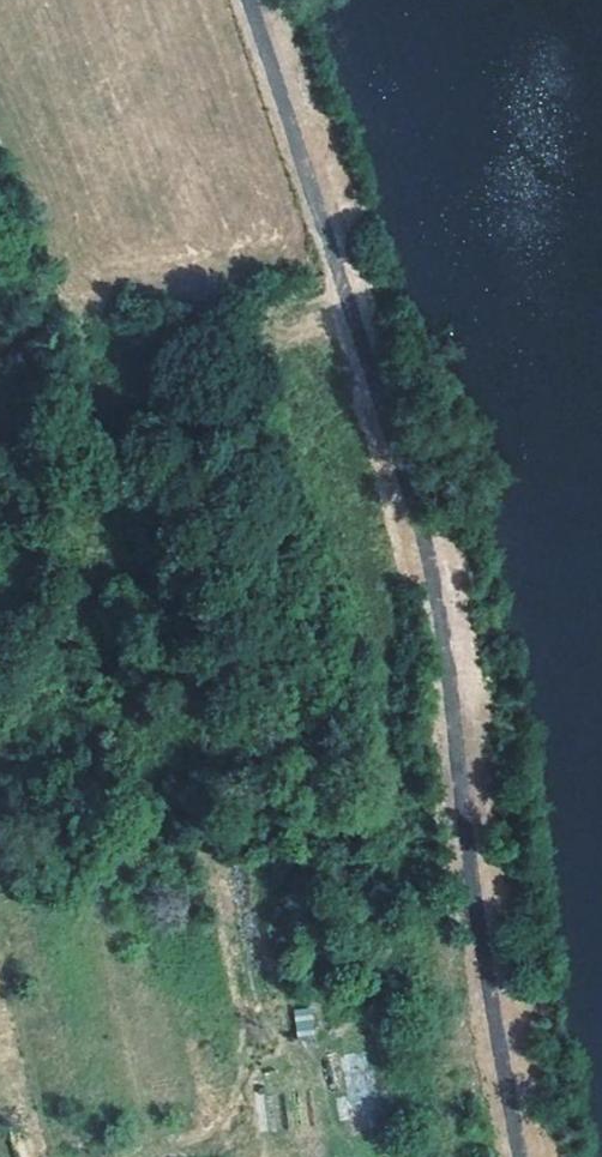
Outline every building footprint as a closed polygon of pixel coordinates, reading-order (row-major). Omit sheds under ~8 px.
[(294,1009),(297,1035),(314,1033),(311,1007),(294,1009)]
